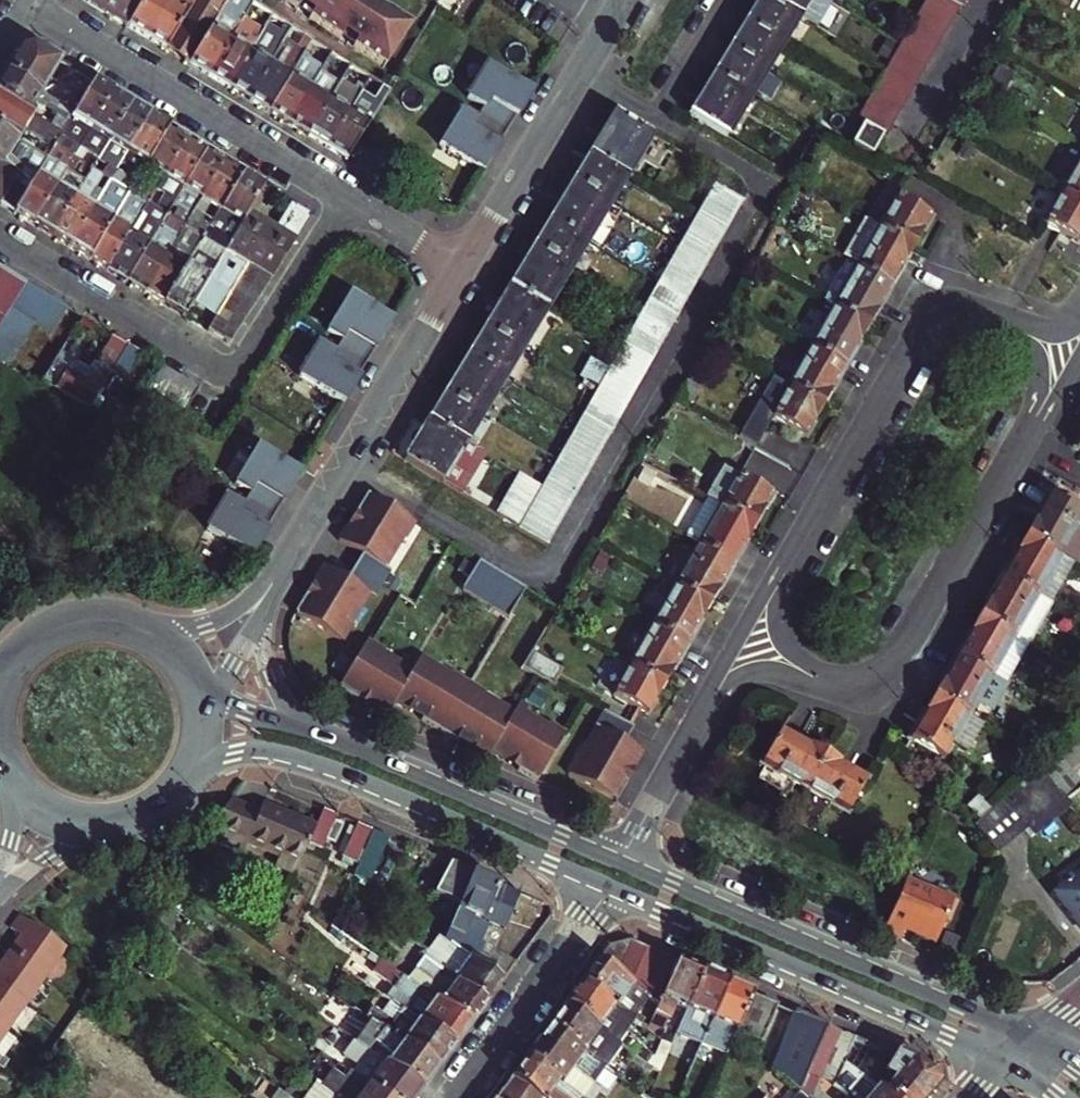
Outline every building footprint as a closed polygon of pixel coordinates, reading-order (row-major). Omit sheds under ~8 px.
[(89,3),(126,26),(142,0),(90,0),(89,3)] [(126,26),(146,38),(169,0),(142,0),(126,26)] [(146,38),(165,49),(195,0),(169,0),(146,38)] [(188,64),(228,0),(195,0),(165,49),(188,64)] [(188,64),(208,76),(252,4),(257,7),(261,0),(228,0),(188,64)] [(308,20),(316,6),(306,0),(297,0),(291,10),(308,20)] [(367,0),(306,0),(316,6),(323,11),(315,24),(346,44),(362,20),(374,28),(359,52),(390,72),(416,31),(367,0)] [(746,22),(780,43),(796,17),(767,0),(759,0),(746,22)] [(796,17),(813,27),(829,1),(827,0),(767,0),(796,17)] [(925,11),(945,21),(954,6),(944,0),(931,0),(925,11)] [(252,4),(208,76),(228,87),(251,50),(246,47),(260,23),(266,27),(272,17),(257,7),(252,4)] [(920,20),(917,25),(937,36),(945,21),(925,11),(920,20)] [(228,87),(248,100),(271,63),(284,43),(292,29),(284,24),(272,17),(266,27),(264,29),(276,36),(263,57),(251,50),(228,87)] [(780,43),(746,22),(730,47),(765,68),(780,43)] [(917,25),(909,40),(929,51),(937,36),(917,25)] [(284,43),(304,56),(305,53),(299,49),(306,38),(299,33),(292,29),(284,43)] [(305,53),(306,52),(312,41),(306,38),(299,49),(305,53)] [(905,46),(901,53),(922,64),(929,51),(909,40),(905,46)] [(292,75),(269,112),(277,117),(288,123),(311,86),(323,67),(331,53),(312,41),(306,52),(314,57),(299,80),(292,75)] [(58,88),(71,68),(32,45),(18,48),(3,73),(40,96),(61,109),(74,116),(82,103),(75,99),(58,88)] [(730,47),(715,73),(750,94),(765,68),(730,47)] [(288,123),(307,135),(330,98),(342,79),(350,65),(336,56),(331,53),(323,67),(333,73),(321,93),(311,86),(288,123)] [(901,53),(893,68),(914,79),(922,64),(901,53)] [(248,100),(269,112),(292,75),(271,63),(248,100)] [(307,135),(326,146),(349,110),(360,93),(369,77),(350,65),(342,79),(352,86),(341,105),(330,98),(307,135)] [(438,145),(483,172),(492,156),(531,92),(486,65),(466,98),(482,108),(474,120),(458,111),(438,145)] [(890,73),(885,83),(906,94),(914,79),(893,68),(890,73)] [(3,73),(0,78),(0,99),(28,117),(40,96),(3,73)] [(726,134),(750,94),(715,73),(691,112),(726,134)] [(84,77),(75,92),(78,94),(85,98),(94,83),(84,77)] [(349,110),(326,146),(347,159),(390,90),(369,77),(360,93),(374,101),(363,118),(349,110)] [(79,150),(70,145),(81,126),(90,131),(113,94),(94,83),(85,98),(82,103),(74,116),(61,137),(54,149),(73,160),(79,150)] [(885,83),(878,96),(898,108),(906,94),(885,83)] [(82,103),(85,98),(78,94),(75,99),(82,103)] [(100,156),(108,143),(131,105),(113,94),(90,131),(82,144),(100,156)] [(876,100),(870,111),(891,122),(898,108),(878,96),(876,100)] [(0,99),(0,131),(17,142),(24,131),(41,142),(35,153),(47,160),(54,149),(61,137),(49,129),(28,117),(0,99)] [(108,143),(127,154),(150,116),(131,105),(108,143)] [(49,129),(61,137),(74,116),(61,109),(49,129)] [(863,123),(869,127),(884,135),(891,122),(870,111),(863,123)] [(626,175),(650,135),(615,114),(591,154),(626,175)] [(127,154),(121,163),(140,175),(169,128),(150,116),(127,154)] [(873,154),(884,135),(869,127),(859,146),(873,154)] [(154,171),(164,177),(187,139),(169,128),(140,175),(134,184),(128,194),(147,205),(153,195),(155,192),(145,186),(154,171)] [(0,131),(0,206),(14,214),(37,177),(47,160),(35,153),(17,142),(0,131)] [(187,139),(164,177),(180,187),(183,188),(206,150),(187,139)] [(115,172),(121,163),(127,154),(108,143),(100,156),(97,161),(115,172)] [(100,156),(82,144),(79,150),(97,161),(100,156)] [(73,160),(91,171),(97,161),(79,150),(73,160)] [(224,162),(206,150),(183,188),(201,199),(224,162)] [(626,175),(591,154),(574,181),(610,201),(626,175)] [(1060,194),(1079,206),(1079,159),(1060,194)] [(74,199),(85,181),(91,171),(73,160),(70,164),(66,170),(55,188),(32,225),(37,228),(51,237),(74,199)] [(61,167),(66,170),(70,164),(65,161),(61,167)] [(115,172),(97,161),(91,171),(109,182),(115,172)] [(201,199),(220,211),(243,173),(231,166),(224,162),(201,199)] [(91,171),(85,181),(95,188),(103,192),(107,187),(109,182),(91,171)] [(128,194),(134,184),(115,172),(109,182),(128,194)] [(233,218),(241,223),(248,213),(264,186),(243,173),(220,211),(209,229),(203,239),(208,242),(224,251),(231,240),(223,235),(233,218)] [(55,188),(37,177),(14,214),(32,225),(55,188)] [(74,199),(84,206),(95,188),(85,181),(74,199)] [(598,221),(610,201),(574,181),(551,220),(586,241),(598,221)] [(113,191),(109,196),(122,204),(128,194),(109,182),(107,187),(113,191)] [(103,192),(109,196),(113,191),(107,187),(103,192)] [(722,191),(714,205),(739,220),(747,207),(722,191)] [(122,204),(111,222),(88,259),(107,271),(130,234),(120,227),(131,209),(141,215),(144,210),(147,205),(128,194),(122,204)] [(1060,194),(1043,223),(1078,242),(1079,238),(1079,206),(1060,194)] [(895,197),(878,226),(913,246),(930,217),(895,197)] [(51,237),(69,248),(92,211),(84,206),(74,199),(51,237)] [(621,208),(610,201),(598,221),(609,227),(621,208)] [(144,210),(150,213),(146,218),(160,227),(166,216),(147,205),(144,210)] [(714,205),(705,219),(730,234),(739,220),(714,205)] [(172,207),(166,216),(184,227),(186,224),(182,222),(185,215),(172,207)] [(146,218),(150,213),(144,210),(141,215),(146,218)] [(92,211),(69,248),(88,259),(111,222),(92,211)] [(224,251),(248,266),(271,280),(296,241),(248,213),(241,223),(231,240),(224,251)] [(186,224),(190,218),(185,215),(182,222),(186,224)] [(160,227),(148,245),(126,282),(144,293),(167,256),(157,250),(168,232),(178,238),(184,227),(166,216),(160,227)] [(127,226),(132,229),(137,222),(131,218),(127,226)] [(203,239),(209,229),(190,218),(186,224),(184,227),(203,239)] [(231,240),(241,223),(233,218),(223,235),(231,240)] [(704,221),(697,233),(722,248),(730,234),(705,219),(704,221)] [(535,247),(570,267),(586,241),(551,220),(535,247)] [(878,226),(855,267),(890,286),(913,246),(878,226)] [(203,239),(184,227),(178,238),(187,244),(196,250),(200,244),(203,239)] [(167,256),(178,238),(168,232),(157,250),(167,256)] [(722,248),(697,233),(689,247),(714,262),(722,248)] [(126,282),(148,245),(130,234),(107,271),(126,282)] [(187,244),(178,238),(167,256),(176,262),(187,244)] [(203,239),(200,244),(204,247),(208,242),(203,239)] [(535,247),(510,287),(545,308),(570,267),(535,247)] [(714,262),(689,247),(688,248),(681,261),(706,275),(714,262)] [(206,281),(230,296),(248,266),(224,251),(210,275),(206,281)] [(176,262),(167,256),(144,293),(163,304),(185,267),(176,262)] [(681,261),(672,275),(697,290),(706,275),(681,261)] [(189,262),(185,267),(163,304),(185,317),(206,281),(210,275),(189,262)] [(229,344),(271,280),(248,266),(230,296),(221,310),(231,317),(218,337),(229,344)] [(855,267),(832,307),(867,326),(890,286),(855,267)] [(3,322),(10,311),(26,285),(0,270),(0,326),(3,322)] [(665,287),(663,290),(688,305),(697,290),(672,275),(665,287)] [(7,367),(33,325),(50,335),(66,309),(26,285),(10,311),(3,322),(0,326),(0,363),(7,367)] [(510,287),(485,329),(520,350),(545,308),(510,287)] [(688,305),(663,290),(654,304),(680,318),(688,305)] [(298,376),(343,403),(353,386),(392,323),(347,296),(327,329),(342,339),(334,351),(319,342),(298,376)] [(648,314),(645,319),(671,334),(680,318),(654,304),(648,314)] [(844,366),(867,326),(832,307),(809,346),(844,366)] [(645,319),(637,332),(663,347),(671,334),(645,319)] [(485,329),(469,355),(504,376),(520,350),(485,329)] [(663,347),(637,332),(629,347),(654,361),(663,347)] [(64,346),(41,383),(88,410),(127,346),(113,337),(95,366),(93,365),(86,370),(75,364),(78,354),(64,346)] [(141,354),(128,346),(112,373),(125,381),(141,354)] [(809,346),(785,387),(820,407),(844,366),(809,346)] [(654,361),(629,347),(623,355),(620,361),(645,376),(654,361)] [(480,416),(504,376),(469,355),(445,395),(480,416)] [(620,361),(612,375),(637,390),(645,376),(620,361)] [(161,366),(143,395),(178,416),(196,387),(161,366)] [(612,375),(603,389),(628,404),(637,390),(612,375)] [(820,407),(785,387),(773,380),(757,408),(804,436),(820,407)] [(696,388),(686,382),(675,401),(684,407),(696,388)] [(628,404),(603,389),(599,396),(595,402),(620,417),(628,404)] [(464,443),(480,416),(445,395),(429,422),(464,443)] [(595,402),(587,415),(612,430),(620,417),(595,402)] [(612,430),(587,415),(583,423),(578,431),(603,446),(612,430)] [(405,462),(461,496),(485,455),(464,443),(429,422),(405,462)] [(578,431),(570,444),(595,459),(603,446),(578,431)] [(570,444),(561,458),(586,474),(595,459),(570,444)] [(206,528),(251,555),(261,539),(300,475),(255,448),(234,482),(250,491),(242,504),(227,495),(206,528)] [(559,462),(553,472),(578,487),(586,474),(561,458),(559,462)] [(703,495),(718,504),(754,525),(771,494),(720,464),(703,495)] [(578,487),(553,472),(544,487),(570,501),(578,487)] [(519,529),(527,515),(536,501),(543,489),(520,476),(494,516),(519,529)] [(570,501),(544,487),(543,489),(536,501),(561,515),(570,501)] [(354,546),(366,525),(369,521),(390,533),(393,528),(404,535),(413,518),(367,491),(356,509),(361,511),(353,525),(349,522),(339,538),(354,546)] [(1024,535),(1060,555),(1079,520),(1079,509),(1049,491),(1024,535)] [(561,515),(536,501),(527,515),(552,530),(561,515)] [(718,504),(696,543),(731,564),(754,525),(718,504)] [(552,530),(527,515),(519,529),(544,544),(552,530)] [(369,521),(366,525),(388,538),(390,533),(369,521)] [(361,551),(353,565),(382,582),(390,569),(380,562),(389,547),(384,544),(388,538),(366,525),(354,546),(361,551)] [(1001,576),(1050,604),(1074,564),(1060,555),(1024,535),(1001,576)] [(696,543),(673,584),(708,604),(731,564),(696,543)] [(483,559),(470,581),(486,590),(500,599),(516,608),(529,586),(483,559)] [(375,593),(378,587),(350,570),(346,575),(324,562),(316,577),(321,580),(312,594),(307,590),(296,610),(342,637),(352,622),(342,615),(354,596),(358,598),(365,586),(375,593)] [(350,570),(378,587),(382,582),(353,565),(350,570)] [(1001,576),(978,616),(1027,643),(1050,604),(1001,576)] [(470,581),(467,585),(483,595),(514,613),(516,608),(500,599),(486,590),(470,581)] [(673,584),(650,624),(685,644),(708,604),(673,584)] [(956,656),(990,675),(1004,683),(1027,643),(978,616),(956,656)] [(650,624),(627,663),(663,683),(685,644),(650,624)] [(382,652),(366,642),(339,687),(355,697),(358,693),(374,703),(372,707),(387,716),(394,704),(407,712),(409,709),(425,718),(423,721),(457,742),(459,739),(489,761),(493,755),(505,762),(508,757),(523,766),(520,771),(538,781),(567,735),(550,724),(542,735),(528,727),(532,719),(528,717),(533,709),(523,703),(515,719),(499,710),(496,715),(479,705),(485,695),(453,676),(447,686),(430,676),(433,670),(420,662),(412,675),(394,665),(390,671),(376,663),(382,652)] [(560,670),(529,653),(521,667),(552,683),(560,670)] [(646,713),(663,683),(627,663),(611,654),(595,682),(646,713)] [(933,696),(967,715),(990,675),(956,656),(933,696)] [(965,753),(981,723),(967,715),(933,696),(908,739),(943,758),(953,740),(956,741),(953,746),(965,753)] [(631,762),(636,764),(645,750),(626,740),(633,727),(602,710),(594,724),(600,727),(593,740),(599,744),(591,760),(580,754),(571,772),(617,797),(628,778),(623,775),(631,762)] [(1037,763),(1066,800),(1079,789),(1079,783),(1073,774),(1079,768),(1079,721),(1037,763)] [(760,762),(804,788),(823,754),(780,728),(760,762)] [(866,779),(823,754),(804,788),(847,813),(866,779)] [(1001,797),(1025,826),(1032,835),(1069,804),(1066,800),(1037,763),(1001,797)] [(996,850),(1025,826),(1001,797),(973,824),(996,850)] [(251,819),(226,807),(201,841),(236,857),(241,845),(280,862),(293,868),(310,831),(257,807),(251,819)] [(322,809),(307,840),(318,845),(333,814),(322,809)] [(369,829),(356,824),(341,856),(355,862),(369,829)] [(373,868),(386,837),(370,830),(357,860),(373,868)] [(275,873),(288,879),(293,868),(280,862),(275,873)] [(446,863),(433,888),(459,901),(470,873),(446,863)] [(957,886),(910,866),(904,880),(889,915),(906,922),(909,913),(940,925),(957,886)] [(474,938),(482,919),(503,928),(517,893),(470,873),(459,901),(444,940),(449,943),(467,956),(469,958),(480,941),(474,938)] [(1079,896),(1079,873),(1069,882),(1079,896)] [(1069,882),(1057,891),(1079,921),(1079,896),(1069,882)] [(517,893),(503,928),(518,934),(533,900),(517,893)] [(9,1053),(1,1047),(81,934),(34,900),(25,913),(33,919),(11,951),(3,945),(0,949),(0,1066),(9,1053)] [(469,1025),(485,1003),(450,977),(418,954),(428,948),(418,940),(404,960),(409,964),(434,983),(425,993),(469,1025)] [(430,947),(440,955),(449,943),(444,940),(430,947)] [(469,958),(501,981),(514,964),(483,941),(469,958)] [(609,946),(598,960),(616,974),(630,942),(609,946)] [(630,942),(616,974),(632,986),(648,949),(630,942)] [(450,977),(485,1003),(501,981),(469,958),(467,956),(449,943),(440,955),(457,968),(450,977)] [(648,949),(632,986),(642,993),(644,995),(662,955),(648,949)] [(687,1010),(703,973),(662,955),(644,995),(659,1006),(655,1014),(668,1021),(675,1005),(687,1010)] [(404,1011),(417,1020),(453,1047),(469,1025),(425,993),(400,974),(379,959),(373,969),(393,985),(413,999),(408,1005),(404,1011)] [(598,960),(582,982),(616,1008),(632,986),(616,974),(598,960)] [(409,964),(400,974),(425,993),(434,983),(409,964)] [(728,984),(703,973),(687,1010),(675,1038),(700,1048),(703,1041),(728,984)] [(582,982),(565,1005),(599,1030),(606,1020),(626,1034),(635,1022),(625,1015),(616,1008),(582,982)] [(753,995),(728,984),(703,1041),(708,1043),(709,1040),(717,1044),(725,1026),(737,1031),(741,1022),(753,995)] [(413,999),(393,985),(388,991),(408,1005),(413,999)] [(632,986),(616,1008),(625,1015),(633,1005),(642,993),(632,986)] [(753,995),(741,1022),(765,1032),(777,1005),(753,995)] [(361,1013),(376,1024),(437,1069),(453,1047),(417,1020),(412,1026),(395,1014),(390,1020),(371,1005),(370,1007),(364,1003),(358,1011),(361,1013)] [(565,1005),(549,1026),(603,1067),(619,1045),(599,1030),(565,1005)] [(633,1005),(625,1015),(635,1022),(641,1027),(643,1022),(635,1016),(640,1009),(633,1005)] [(417,1020),(404,1011),(400,1007),(395,1014),(412,1026),(417,1020)] [(796,1013),(784,1008),(785,1020),(792,1023),(796,1013)] [(96,1021),(80,1009),(61,1037),(77,1048),(96,1021)] [(352,1025),(367,1036),(376,1024),(361,1013),(352,1025)] [(792,1023),(773,1069),(798,1092),(800,1093),(830,1027),(796,1013),(792,1023)] [(659,1041),(668,1021),(655,1014),(647,1032),(659,1041)] [(626,1034),(606,1020),(599,1030),(619,1045),(626,1034)] [(390,1055),(384,1064),(421,1091),(437,1069),(376,1024),(367,1036),(366,1038),(390,1055)] [(558,1081),(581,1097),(583,1097),(605,1068),(603,1067),(549,1026),(527,1058),(558,1081)] [(709,1040),(708,1043),(728,1052),(737,1031),(725,1026),(717,1044),(709,1040)] [(824,1071),(841,1033),(830,1027),(800,1093),(805,1097),(813,1097),(818,1093),(819,1084),(824,1071)] [(824,1071),(838,1078),(855,1039),(841,1033),(824,1071)] [(838,1078),(834,1086),(847,1097),(848,1097),(889,1097),(877,1086),(858,1069),(872,1046),(855,1039),(838,1078)] [(367,1085),(384,1097),(416,1097),(421,1091),(384,1064),(352,1041),(347,1048),(361,1058),(357,1063),(374,1076),(367,1085)] [(662,1043),(652,1060),(648,1067),(659,1075),(670,1049),(662,1043)] [(361,1058),(347,1048),(343,1053),(357,1063),(361,1058)] [(643,1053),(639,1060),(648,1067),(652,1060),(643,1053)] [(895,1056),(877,1086),(889,1097),(924,1097),(935,1086),(932,1072),(895,1056)] [(558,1081),(527,1058),(511,1079),(536,1097),(562,1097),(552,1091),(558,1081)] [(325,1076),(320,1084),(334,1095),(340,1087),(325,1076)] [(744,1078),(735,1097),(764,1097),(770,1092),(744,1078)] [(497,1097),(536,1097),(511,1079),(497,1097)] [(367,1085),(357,1097),(384,1097),(367,1085)] [(277,1087),(270,1097),(272,1097),(292,1097),(277,1087)]
